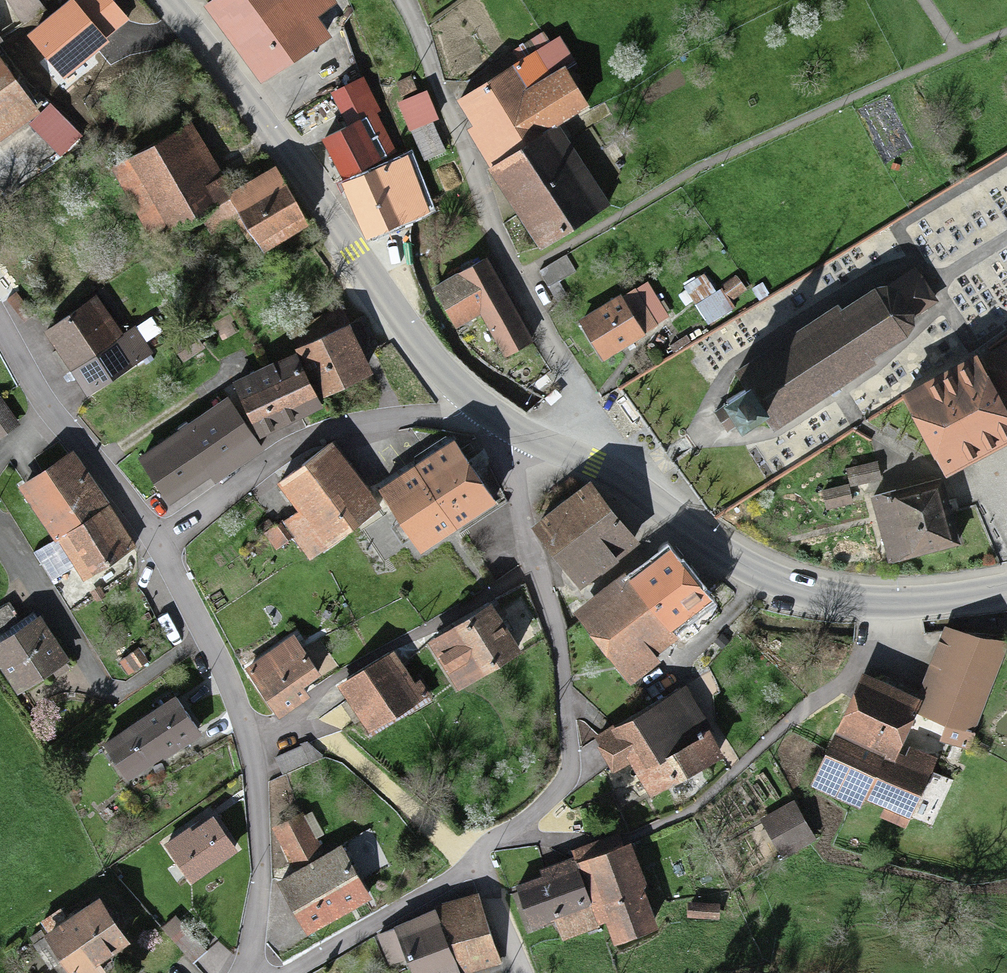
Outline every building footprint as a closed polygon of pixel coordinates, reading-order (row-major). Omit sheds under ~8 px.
[(27,36),(62,79),(131,22),(113,0),(71,0),(27,36)] [(210,11),(263,84),(324,40),(313,25),(334,10),(327,0),(224,0),(210,11)] [(536,60),(462,107),(478,133),(471,137),(495,175),(557,136),(588,116),(565,79),(553,87),(536,60)] [(0,70),(0,144),(35,119),(0,70)] [(331,99),(349,133),(373,121),(380,117),(362,83),(331,99)] [(405,106),(418,101),(412,84),(398,89),(405,106)] [(405,106),(401,108),(412,135),(437,125),(426,98),(418,101),(405,106)] [(323,147),(345,190),(395,164),(373,121),(349,133),(323,147)] [(189,130),(113,175),(155,248),(232,203),(189,130)] [(606,213),(557,136),(495,175),(490,178),(539,255),(606,213)] [(395,164),(345,190),(341,192),(369,245),(431,212),(403,160),(395,164)] [(274,178),(232,203),(264,257),(307,232),(274,178)] [(532,345),(485,269),(438,297),(461,333),(483,320),(508,360),(532,345)] [(883,285),(738,378),(748,394),(726,409),(743,434),(765,420),(775,434),(919,342),(912,330),(936,314),(913,279),(889,294),(883,285)] [(647,286),(581,327),(606,365),(671,324),(647,286)] [(94,307),(46,339),(87,401),(146,363),(129,336),(118,343),(94,307)] [(296,363),(316,406),(371,381),(348,333),(294,359),(296,363)] [(1003,414),(1006,412),(1006,353),(980,367),(1003,414)] [(296,363),(235,391),(260,447),(322,418),(316,406),(296,363)] [(903,405),(943,484),(1006,452),(1006,422),(1003,414),(980,367),(903,405)] [(537,395),(549,386),(544,378),(531,386),(537,395)] [(0,406),(0,442),(18,430),(2,405),(0,406)] [(227,409),(139,467),(167,510),(255,453),(227,409)] [(453,452),(380,496),(418,559),(491,515),(453,452)] [(333,454),(281,493),(301,519),(270,542),(279,554),(293,544),(309,565),(378,513),(333,454)] [(71,457),(20,492),(56,545),(72,569),(84,587),(135,552),(71,457)] [(875,470),(845,477),(849,491),(878,484),(875,470)] [(938,488),(872,507),(890,572),(957,553),(938,488)] [(589,495),(536,538),(582,595),(635,552),(589,495)] [(846,495),(823,500),(826,515),(849,509),(846,495)] [(72,569),(56,545),(38,558),(54,582),(72,569)] [(624,584),(579,616),(639,699),(666,680),(652,660),(710,619),(668,560),(628,589),(624,584)] [(487,618),(429,651),(456,697),(514,664),(487,618)] [(0,649),(0,674),(16,701),(66,671),(38,626),(0,649)] [(919,710),(915,718),(972,736),(1002,656),(945,636),(919,710)] [(292,643),(248,676),(282,722),(326,688),(292,643)] [(341,698),(367,739),(421,705),(395,664),(341,698)] [(915,718),(919,710),(866,684),(814,787),(907,833),(909,828),(934,779),(938,771),(898,752),(915,718)] [(681,693),(596,744),(622,786),(637,777),(654,805),(724,763),(681,693)] [(171,709),(105,752),(128,789),(195,746),(171,709)] [(304,747),(277,764),(285,778),(313,761),(304,747)] [(790,807),(761,825),(780,856),(809,839),(790,807)] [(301,821),(275,836),(294,871),(321,856),(301,821)] [(192,891),(231,857),(205,827),(190,840),(186,836),(162,856),(192,891)] [(576,864),(578,870),(628,853),(624,841),(574,858),(576,864)] [(656,937),(628,853),(578,870),(600,934),(607,953),(656,937)] [(334,856),(276,891),(307,941),(365,905),(334,856)] [(562,946),(600,934),(578,870),(576,864),(539,876),(541,882),(517,891),(531,933),(555,925),(562,946)] [(454,972),(480,972),(499,965),(472,903),(432,920),(454,972)] [(716,910),(688,909),(688,921),(716,922),(716,910)] [(48,946),(67,972),(101,972),(128,954),(98,911),(48,946)] [(396,935),(407,961),(412,972),(454,972),(432,920),(396,935)] [(386,970),(407,961),(396,935),(375,944),(386,970)]
